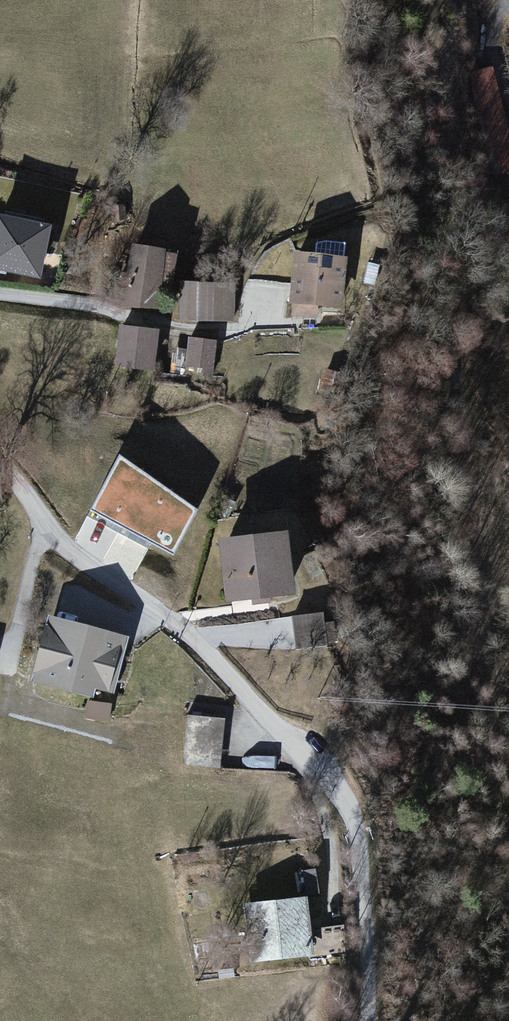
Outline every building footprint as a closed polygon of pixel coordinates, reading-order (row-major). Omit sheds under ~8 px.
[(494,175),(508,172),(508,136),(493,68),(470,73),(494,175)] [(2,210),(0,219),(0,265),(42,275),(55,223),(2,210)] [(171,247),(128,241),(120,302),(162,307),(171,247)] [(351,256),(301,252),(296,312),(324,314),(325,301),(347,303),(351,256)] [(237,279),(183,280),(184,321),(237,320),(237,279)] [(162,328),(125,325),(122,365),(159,368),(162,328)] [(219,338),(190,338),(190,365),(218,366),(219,338)] [(294,530),(227,537),(234,599),(301,592),(294,530)] [(128,634),(51,613),(34,676),(111,697),(128,634)] [(323,613),(292,616),(295,649),(327,646),(323,613)] [(224,718),(187,716),(184,764),(221,767),(224,718)] [(311,892),(247,899),(254,961),(318,955),(311,892)]
